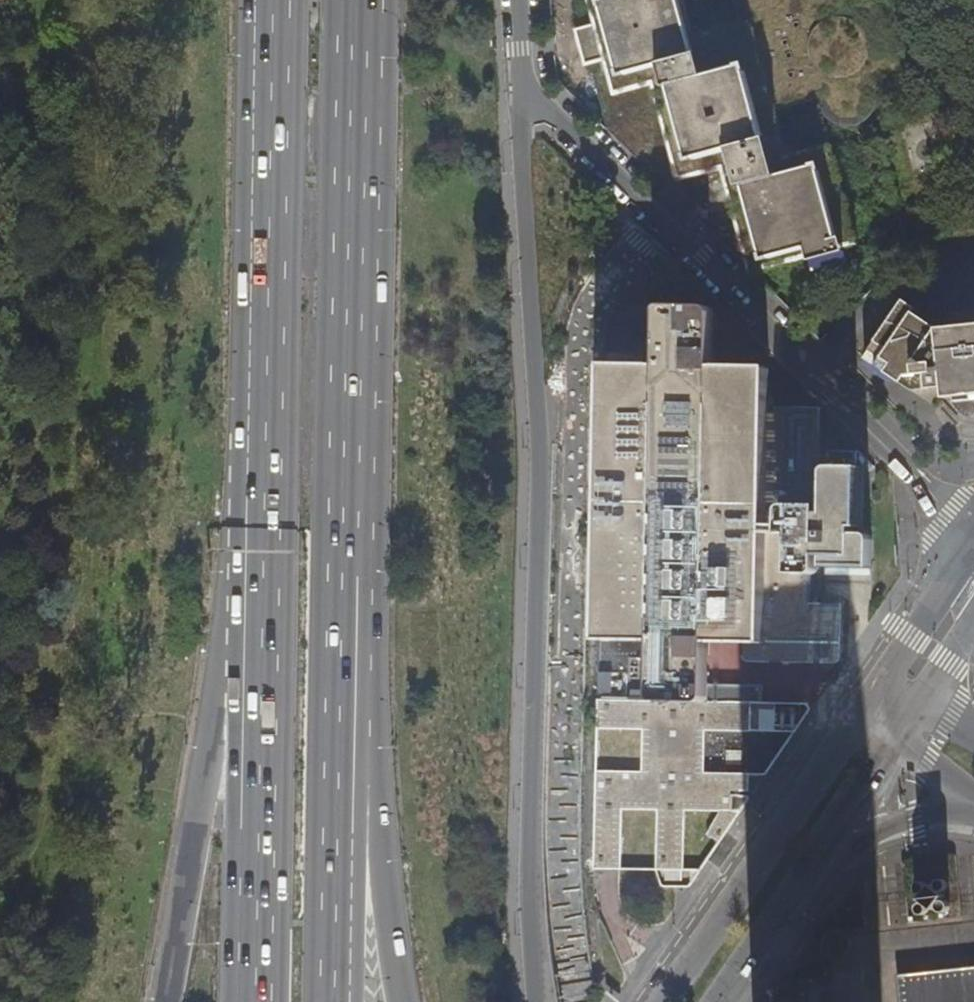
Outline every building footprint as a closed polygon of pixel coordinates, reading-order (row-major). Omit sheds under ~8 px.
[(608,129),(662,184),(722,169),(751,273),(807,257),(812,273),(848,262),(843,247),(854,244),(823,135),(831,133),(826,115),(831,118),(839,123),(846,123),(850,123),(858,120),(863,117),(868,110),(870,106),(870,96),(869,89),(873,86),(878,87),(887,88),(893,87),(903,82),(906,79),(909,73),(910,69),(910,57),(908,51),(904,46),(901,43),(895,39),(887,37),(886,32),(890,28),(896,20),(897,15),(897,4),(895,0),(572,0),(608,129)] [(942,393),(944,393),(944,398),(952,397),(955,397),(956,401),(973,399),(973,325),(937,329),(912,312),(915,308),(903,300),(867,353),(895,372),(907,355),(914,360),(911,364),(913,375),(924,374),(925,383),(926,385),(929,387),(932,389),(941,388),(942,393)] [(818,407),(765,406),(765,365),(710,364),(710,305),(709,303),(659,303),(656,304),(656,306),(655,364),(602,363),(596,632),(597,637),(599,638),(650,639),(649,699),(622,699),(595,698),(591,868),(654,869),(658,882),(661,885),(673,885),(686,886),(690,882),(746,800),(746,795),(737,795),(737,790),(746,790),(746,773),(764,774),(766,771),(729,770),(731,728),(794,729),(807,710),(807,706),(805,704),(803,702),(773,701),(773,708),(759,708),(759,701),(705,700),(705,681),(706,669),(703,666),(699,666),(699,654),(706,654),(706,641),(741,641),(741,656),(742,659),(745,660),(830,662),(834,661),(837,659),(837,655),(839,602),(807,601),(808,572),(811,572),(814,570),(815,567),(816,553),(821,554),(821,566),(869,566),(871,465),(827,465),(826,466),(823,469),(823,475),(817,475),(818,407)] [(963,414),(965,411),(971,416),(973,417),(973,416),(973,399),(956,401),(955,397),(952,397),(953,402),(955,406),(959,411),(963,414)] [(595,698),(622,699),(622,693),(608,693),(608,670),(596,670),(595,698)] [(705,700),(759,701),(759,682),(705,681),(705,700)] [(968,856),(953,854),(937,854),(920,856),(903,860),(888,866),(876,872),(867,876),(859,882),(864,930),(832,933),(826,937),(823,943),(822,947),(825,979),(801,981),(803,1001),(973,1001),(973,858),(968,856)]
